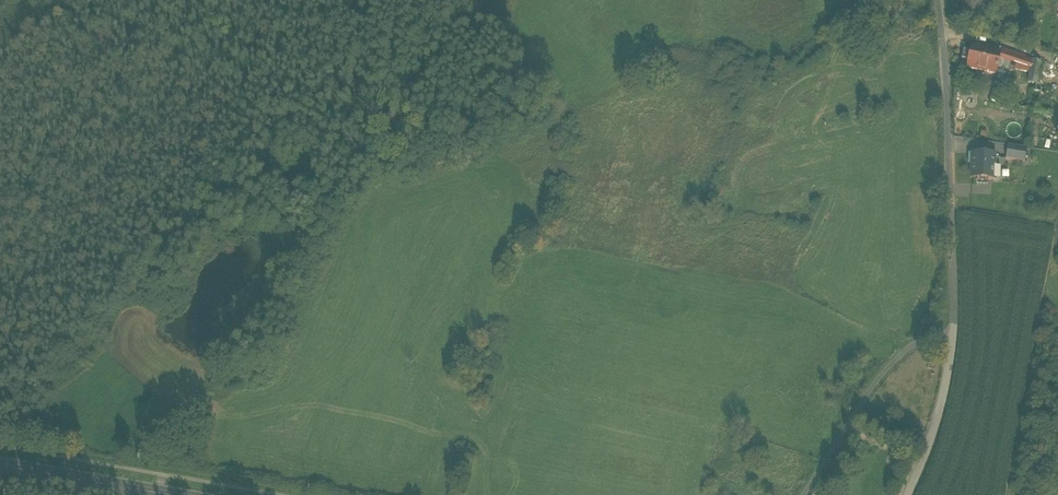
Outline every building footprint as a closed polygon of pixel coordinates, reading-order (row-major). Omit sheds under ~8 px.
[(987,11),(988,0),(989,0),(963,0),(963,1),(963,10),(976,11),(987,11)] [(967,70),(996,76),(999,60),(1001,49),(973,44),(972,44),(971,52),(968,52),(966,61),(969,61),(967,70)] [(1021,71),(1030,73),(1032,60),(1024,58),(1024,57),(1001,49),(999,60),(1014,64),(1012,69),(1021,71)] [(1040,62),(1032,60),(1030,73),(1028,83),(1036,84),(1040,62)] [(991,98),(1000,100),(1000,99),(1001,92),(992,91),(991,98)] [(1006,160),(1024,162),(1027,148),(1008,146),(1006,160)] [(993,180),(993,179),(994,166),(994,155),(973,154),(972,157),(972,165),(971,179),(977,179),(988,179),(993,180)]
